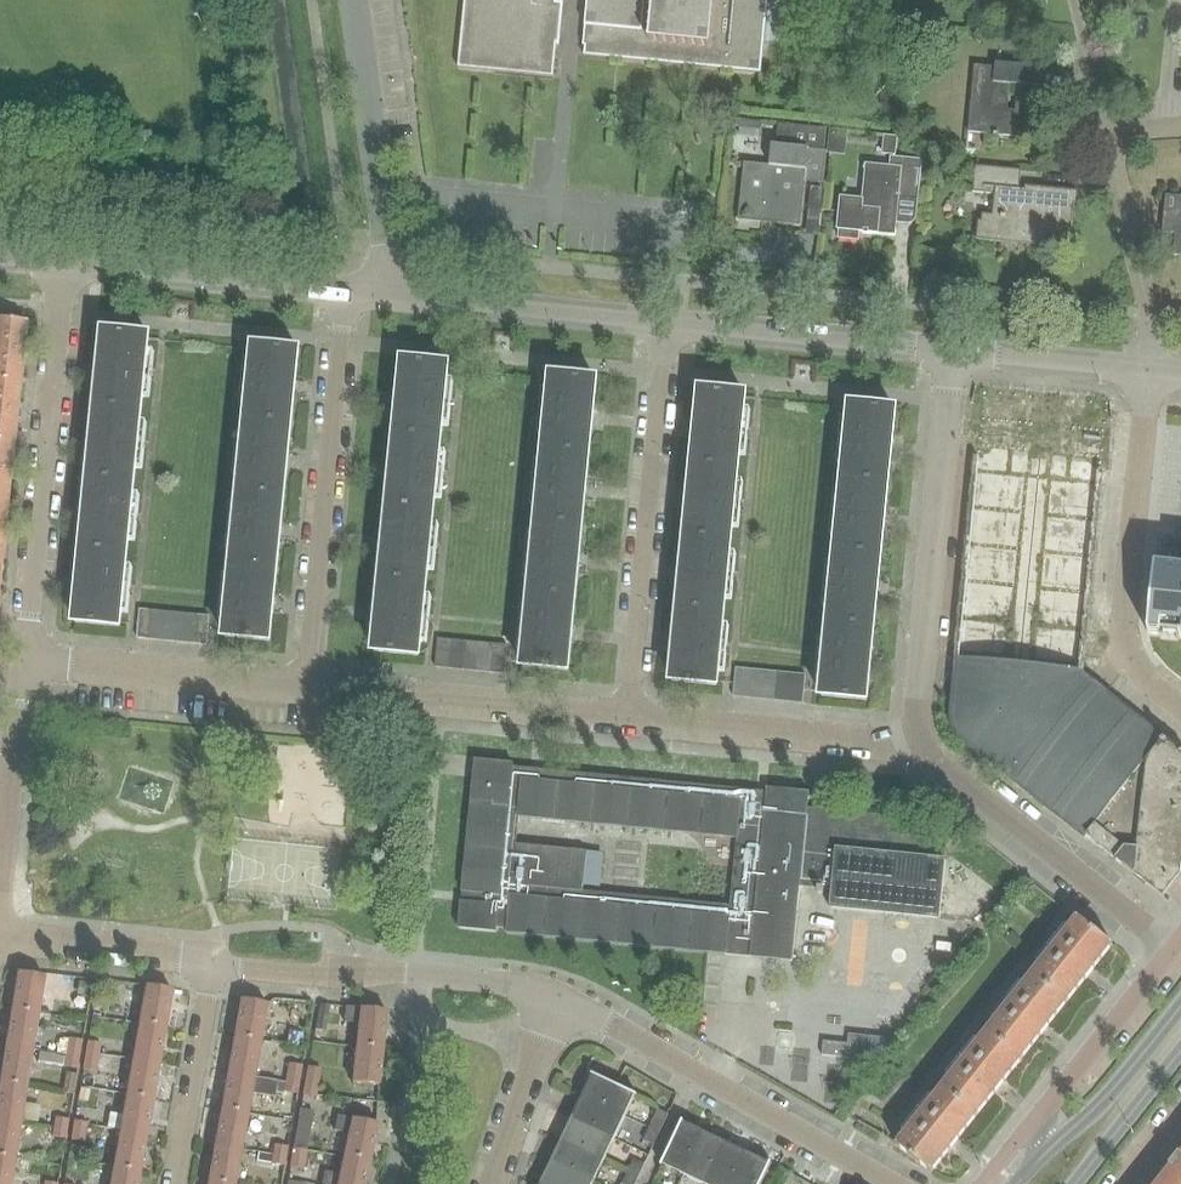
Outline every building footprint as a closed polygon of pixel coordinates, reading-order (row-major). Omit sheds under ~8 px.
[(556,52),(557,44),(558,44),(559,35),(563,0),(465,0),(458,68),(553,78),(556,52)] [(768,0),(588,0),(587,13),(583,46),(585,47),(584,56),(761,74),(768,0)] [(1040,69),(1011,66),(996,65),(996,69),(975,67),(969,133),(1016,137),(1018,112),(1007,111),(1010,85),(1038,87),(1040,69)] [(823,183),(827,151),(823,150),(824,137),(779,132),(777,146),(775,145),(773,166),(744,163),(738,220),(801,226),(805,182),(823,183)] [(899,137),(884,135),(882,155),(896,157),(899,137)] [(863,200),(841,198),(837,231),(840,231),(839,239),(858,241),(859,233),(895,237),(900,199),(919,202),(923,162),(892,158),(891,168),(866,165),(863,200)] [(1019,189),(1021,171),(976,166),(973,192),(1000,194),(997,216),(982,215),(982,222),(979,222),(978,239),(990,240),(990,238),(1021,240),(1022,230),(1071,234),(1074,202),(1077,203),(1078,192),(1032,188),(1032,193),(1025,192),(1025,190),(1019,189)] [(1166,196),(1163,234),(1176,235),(1174,256),(1180,256),(1180,197),(1166,196)] [(22,353),(25,323),(0,319),(0,350),(22,353)] [(104,333),(101,370),(97,405),(141,410),(148,339),(149,337),(104,333)] [(247,420),(290,425),(298,353),(255,348),(254,350),(247,420)] [(19,383),(22,353),(0,350),(0,381),(19,383)] [(398,435),(440,439),(447,369),(447,367),(405,362),(398,435)] [(545,449),(589,454),(596,381),(552,377),(552,379),(545,449)] [(16,412),(19,383),(0,381),(0,411),(16,412)] [(984,389),(956,655),(1083,668),(1110,402),(984,389)] [(694,464),(737,468),(744,398),(744,396),(701,392),(694,464)] [(90,477),(134,482),(141,410),(97,405),(90,477)] [(843,479),(886,483),(893,411),(850,407),(850,409),(843,479)] [(12,442),(16,412),(0,411),(0,441),(12,442)] [(290,425),(247,420),(239,492),(283,497),(290,425)] [(432,511),(440,439),(398,435),(390,507),(432,511)] [(9,472),(12,442),(0,441),(0,471),(9,472)] [(582,526),(589,454),(545,449),(538,522),(582,526)] [(687,536),(730,541),(737,468),(694,464),(687,536)] [(6,502),(9,472),(0,471),(0,502),(6,502)] [(134,482),(90,477),(82,550),(126,554),(134,482)] [(836,551),(879,556),(886,483),(843,479),(836,551)] [(283,497),(239,492),(232,564),(275,569),(283,497)] [(432,511),(390,507),(383,579),(425,583),(432,511)] [(582,526),(538,522),(531,594),(575,598),(582,526)] [(680,609),(723,613),(730,541),(687,536),(680,609)] [(82,550),(78,588),(75,622),(119,627),(119,624),(126,554),(82,550)] [(872,628),(879,556),(836,551),(829,624),(872,628)] [(275,569),(232,564),(225,634),(224,637),(267,641),(275,569)] [(1149,634),(1180,637),(1180,569),(1176,568),(1166,567),(1158,567),(1156,566),(1156,569),(1155,577),(1155,580),(1154,588),(1154,591),(1153,599),(1149,634)] [(425,583),(383,579),(376,651),(418,656),(418,653),(425,583)] [(575,598),(531,594),(524,664),(524,666),(568,670),(575,598)] [(139,609),(138,626),(137,639),(150,640),(153,611),(139,609)] [(723,613),(680,609),(673,681),(717,685),(717,683),(723,613)] [(153,611),(150,640),(164,641),(167,612),(153,611)] [(167,612),(164,641),(178,643),(181,614),(167,612)] [(181,614),(178,643),(192,644),(195,615),(181,614)] [(195,615),(192,644),(206,645),(207,633),(208,616),(195,615)] [(872,628),(829,624),(822,694),(821,696),(864,700),(872,628)] [(438,639),(436,655),(435,667),(449,668),(451,640),(438,639)] [(451,640),(449,668),(462,670),(465,642),(451,640)] [(465,642),(462,670),(476,671),(479,643),(465,642)] [(479,643),(476,671),(490,673),(493,644),(479,643)] [(493,644),(490,673),(504,674),(505,662),(507,646),(493,644)] [(1083,668),(956,655),(950,718),(955,732),(963,740),(990,762),(1135,875),(1138,873),(1163,891),(1177,874),(1180,845),(1180,806),(1179,804),(1180,800),(1180,752),(1106,693),(1107,691),(1107,690),(1089,675),(1086,678),(1082,674),(1083,668)] [(734,685),(733,697),(746,698),(749,670),(736,668),(734,685)] [(749,670),(746,698),(760,700),(763,671),(749,670)] [(763,671),(760,700),(774,701),(777,672),(763,671)] [(777,672),(774,701),(788,703),(791,674),(777,672)] [(791,674),(788,703),(803,704),(804,692),(806,675),(791,674)] [(809,793),(766,789),(766,792),(512,767),(512,763),(475,760),(458,930),(495,933),(496,928),(506,929),(506,934),(759,958),(792,961),(799,886),(817,888),(817,893),(823,894),(823,889),(832,890),(830,910),(940,921),(946,861),(933,859),(935,839),(890,835),(892,817),(807,809),(809,793)] [(1113,947),(1077,919),(1076,920),(1032,975),(1067,1003),(1086,979),(1087,980),(1095,970),(1094,970),(1113,947)] [(18,973),(12,1010),(37,1014),(43,977),(18,973)] [(1049,1027),(1067,1003),(1032,975),(987,1032),(1022,1060),(1041,1036),(1042,1036),(1049,1027)] [(87,995),(89,983),(79,982),(78,994),(87,995)] [(145,986),(139,1023),(164,1028),(171,991),(145,986)] [(260,1041),(266,1005),(241,1000),(235,1037),(260,1041)] [(326,1031),(330,1007),(320,1006),(316,1030),(326,1031)] [(361,1008),(361,1009),(346,1007),(344,1022),(359,1024),(357,1045),(383,1048),(387,1011),(361,1008)] [(32,1050),(34,1035),(37,1014),(12,1010),(6,1046),(32,1050)] [(139,1023),(132,1059),(158,1064),(164,1028),(139,1023)] [(942,1089),(977,1116),(997,1092),(1005,1083),(1004,1082),(1022,1060),(987,1032),(942,1089)] [(823,1041),(822,1056),(860,1060),(863,1036),(848,1034),(847,1044),(823,1041)] [(235,1037),(228,1073),(253,1077),(260,1041),(235,1037)] [(80,1050),(81,1040),(69,1038),(67,1048),(80,1050)] [(100,1043),(87,1041),(86,1051),(98,1053),(100,1043)] [(379,1084),(380,1074),(383,1048),(357,1045),(353,1082),(379,1084)] [(26,1086),(31,1051),(32,1050),(6,1046),(0,1082),(26,1086)] [(78,1059),(80,1050),(67,1048),(66,1055),(65,1057),(78,1059)] [(98,1053),(86,1051),(84,1060),(97,1062),(98,1053)] [(64,1057),(39,1052),(37,1063),(62,1067),(64,1057)] [(78,1059),(65,1057),(64,1066),(76,1069),(78,1059)] [(132,1059),(126,1095),(152,1099),(158,1064),(132,1059)] [(97,1062),(84,1060),(83,1069),(95,1072),(97,1062)] [(289,1064),(287,1073),(300,1075),(302,1066),(289,1064)] [(320,1069),(308,1067),(306,1076),(318,1078),(320,1069)] [(74,1095),(77,1074),(75,1074),(66,1073),(63,1093),(72,1095),(74,1095)] [(228,1073),(222,1108),(247,1113),(253,1077),(228,1073)] [(298,1085),(300,1075),(287,1073),(286,1082),(298,1085)] [(592,1075),(593,1076),(583,1097),(625,1117),(635,1096),(637,1097),(638,1095),(592,1074),(592,1075)] [(318,1078),(306,1076),(304,1086),(317,1088),(318,1078)] [(0,1083),(0,1119),(20,1122),(26,1086),(0,1082),(0,1083)] [(297,1094),(298,1085),(286,1082),(284,1092),(297,1094)] [(317,1088),(304,1086),(303,1095),(315,1097),(317,1088)] [(88,1101),(90,1091),(81,1089),(79,1099),(88,1101)] [(959,1140),(959,1139),(977,1116),(942,1089),(898,1144),(897,1145),(932,1173),(951,1149),(952,1150),(959,1140)] [(126,1095),(120,1131),(145,1135),(152,1099),(126,1095)] [(573,1119),(615,1139),(625,1117),(583,1097),(573,1119)] [(222,1108),(215,1144),(240,1149),(247,1113),(222,1108)] [(294,1149),(306,1151),(312,1111),(301,1109),(294,1149)] [(649,1129),(660,1134),(669,1114),(658,1109),(655,1117),(649,1129)] [(377,1124),(376,1124),(337,1115),(334,1131),(348,1135),(344,1155),(369,1160),(377,1124)] [(55,1118),(53,1127),(66,1129),(68,1120),(55,1118)] [(14,1158),(20,1122),(0,1119),(0,1156),(14,1158)] [(562,1141),(604,1161),(615,1139),(573,1119),(562,1141)] [(86,1123),(74,1121),(73,1131),(85,1133),(86,1123)] [(663,1167),(663,1165),(685,1175),(705,1133),(683,1123),(684,1122),(683,1121),(661,1166),(663,1167)] [(66,1129),(53,1127),(51,1136),(64,1139),(66,1129)] [(660,1134),(649,1129),(644,1140),(654,1145),(660,1134)] [(85,1133),(73,1131),(71,1140),(83,1142),(85,1133)] [(120,1131),(113,1167),(139,1171),(145,1135),(120,1131)] [(703,1183),(707,1183),(727,1144),(705,1133),(685,1175),(703,1183)] [(562,1141),(556,1155),(552,1163),(594,1183),(604,1161),(562,1141)] [(209,1180),(230,1183),(234,1183),(240,1149),(215,1144),(209,1180)] [(707,1183),(734,1183),(749,1154),(727,1144),(707,1183)] [(70,1145),(68,1160),(80,1162),(83,1148),(70,1145)] [(274,1145),(272,1155),(285,1157),(287,1148),(274,1145)] [(306,1151),(294,1149),(292,1158),(304,1160),(306,1151)] [(257,1152),(256,1161),(270,1164),(272,1156),(272,1155),(257,1152)] [(734,1183),(762,1183),(772,1163),(770,1163),(770,1164),(749,1154),(734,1183)] [(284,1166),(285,1157),(272,1155),(272,1156),(270,1164),(284,1166)] [(339,1175),(324,1172),(322,1183),(364,1183),(369,1160),(344,1155),(339,1175)] [(14,1158),(0,1156),(0,1183),(10,1183),(14,1158)] [(1178,1157),(1171,1166),(1172,1167),(1159,1183),(1180,1183),(1180,1156),(1179,1156),(1178,1157)] [(302,1170),(304,1160),(292,1158),(290,1168),(302,1170)] [(628,1172),(639,1177),(645,1165),(634,1160),(628,1172)] [(550,1167),(542,1183),(594,1183),(552,1163),(550,1167)] [(111,1183),(137,1183),(139,1171),(113,1167),(111,1183)] [(628,1172),(623,1183),(636,1183),(639,1177),(628,1172)]
